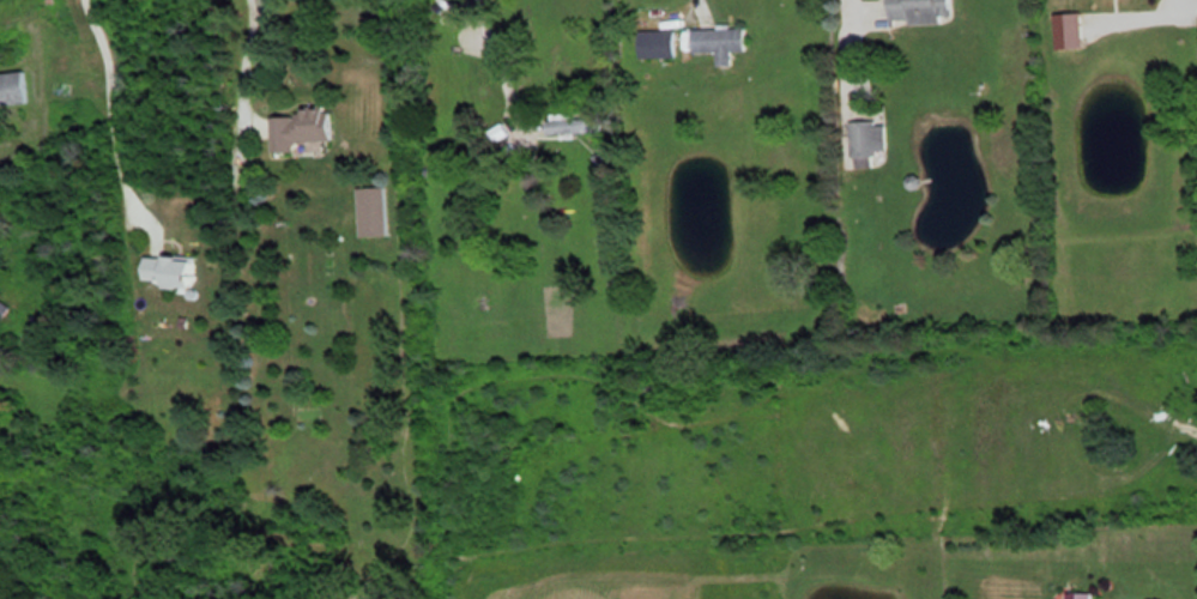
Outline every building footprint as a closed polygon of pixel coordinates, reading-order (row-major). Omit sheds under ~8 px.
[(957,0),(890,0),(890,21),(947,20),(947,14),(957,13),(957,0)] [(464,23),(449,10),(444,16),(459,29),(464,23)] [(1058,14),(1062,50),(1091,47),(1087,11),(1058,14)] [(720,65),(737,65),(737,50),(750,50),(750,27),(693,27),(693,51),(720,51),(720,65)] [(681,29),(643,29),(643,56),(681,56),(681,29)] [(31,71),(0,73),(0,105),(33,104),(31,71)] [(275,111),(277,148),(338,145),(336,108),(275,111)] [(602,132),(602,116),(549,116),(549,132),(602,132)] [(891,156),(890,121),(856,121),(856,156),(891,156)] [(389,186),(360,187),(361,236),(390,235),(389,186)] [(148,283),(207,284),(207,257),(148,256),(148,283)]
